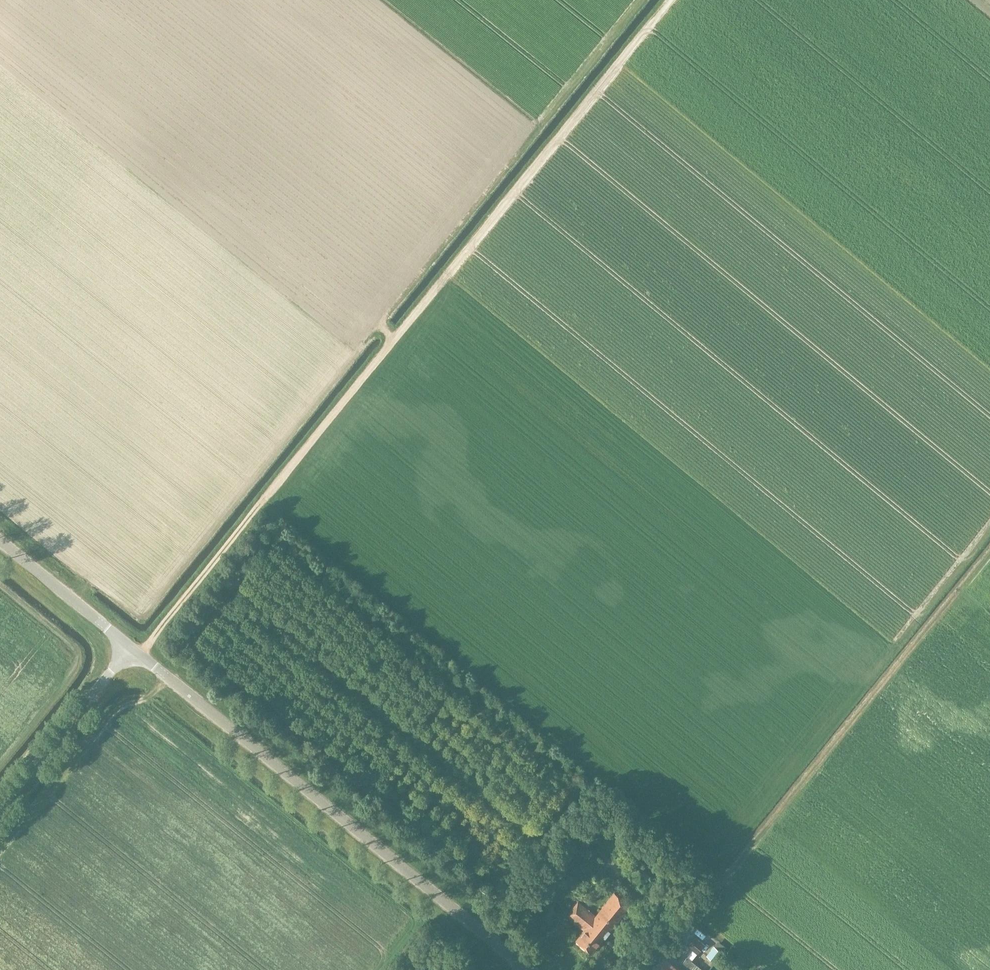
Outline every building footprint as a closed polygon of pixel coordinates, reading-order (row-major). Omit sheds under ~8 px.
[(591,953),(630,905),(614,893),(595,916),(578,901),(566,915),(584,930),(576,940),(591,953)] [(704,944),(695,936),(687,946),(696,954),(704,944)] [(722,953),(714,946),(707,956),(715,962),(722,953)] [(671,962),(663,955),(654,966),(659,969),(684,969),(691,961),(687,957),(678,967),(676,965),(671,962)] [(691,961),(684,969),(691,969),(695,964),(691,961)]
